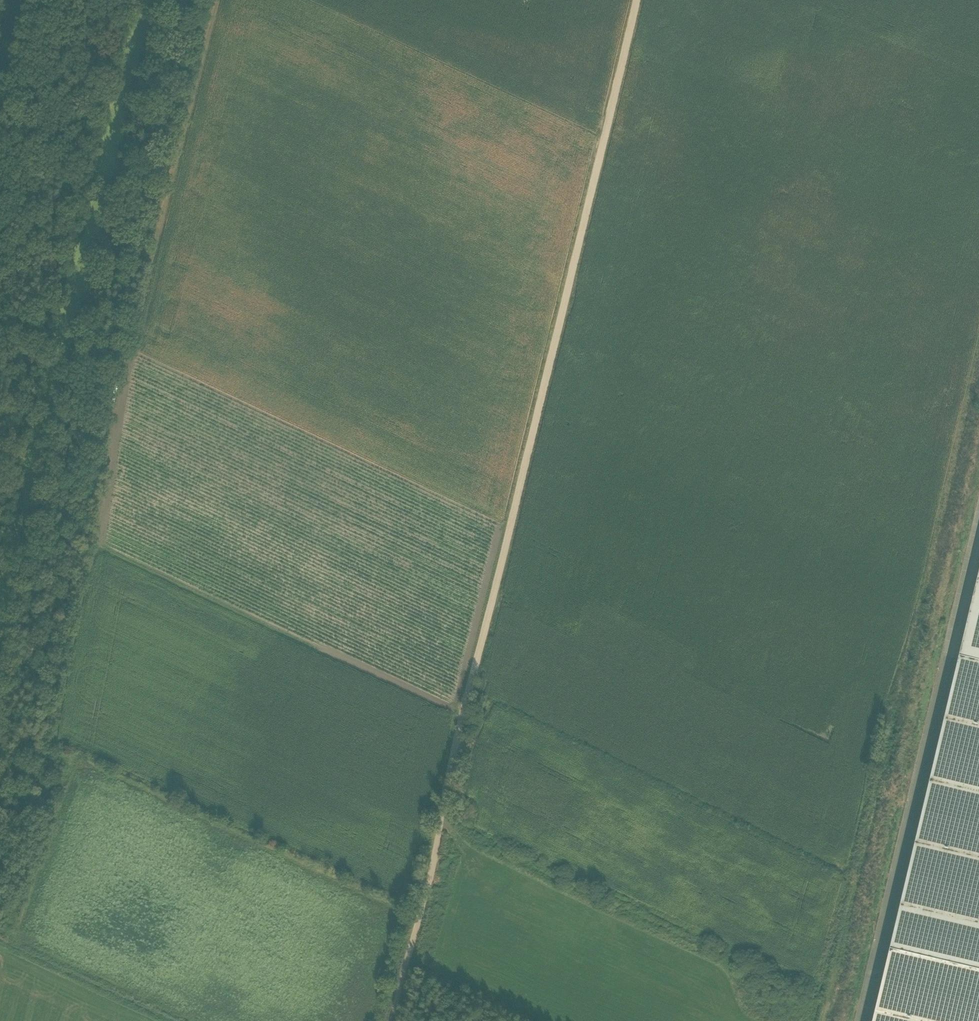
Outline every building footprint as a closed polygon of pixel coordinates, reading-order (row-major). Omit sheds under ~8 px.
[(978,664),(978,575),(959,659),(978,664)] [(959,659),(890,952),(978,973),(978,664),(959,659)] [(890,952),(873,1020),(978,1020),(978,973),(890,952)]
